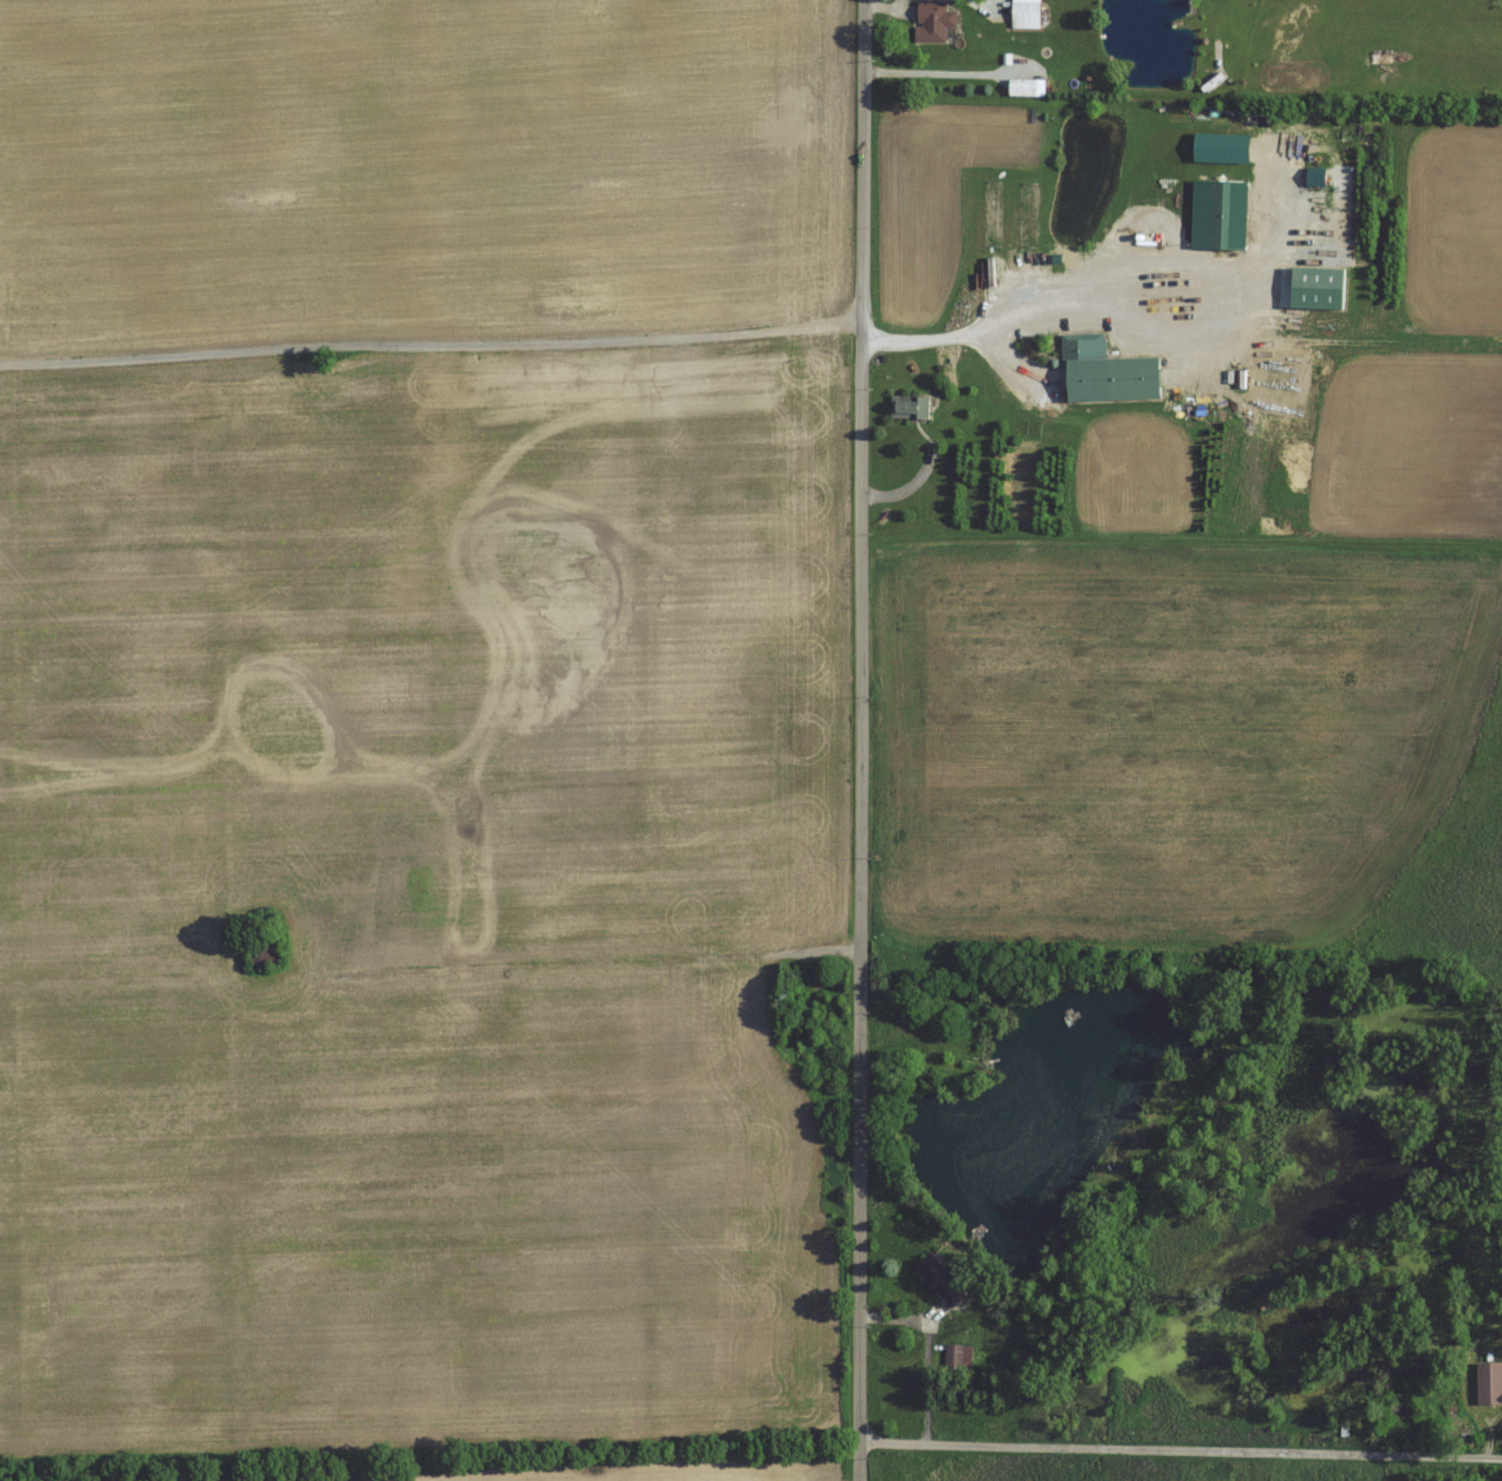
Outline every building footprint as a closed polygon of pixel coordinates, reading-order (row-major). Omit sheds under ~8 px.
[(1013,28),(1040,28),(1040,0),(1013,0),(1013,28)] [(917,42),(945,41),(945,27),(957,27),(957,10),(946,10),(946,2),(917,2),(917,42)] [(1045,96),(1045,79),(1010,79),(1010,96),(1045,96)] [(1193,248),(1247,249),(1248,181),(1194,180),(1193,248)] [(1062,369),(1070,369),(1070,402),(1163,401),(1162,358),(1089,359),(1089,333),(1062,334),(1062,369)] [(892,418),(930,418),(930,394),(892,394),(892,418)] [(916,1265),(950,1309),(968,1296),(933,1252),(916,1265)] [(945,1344),(945,1368),(971,1368),(971,1344),(945,1344)] [(1478,1362),(1478,1404),(1501,1404),(1501,1362),(1478,1362)]
